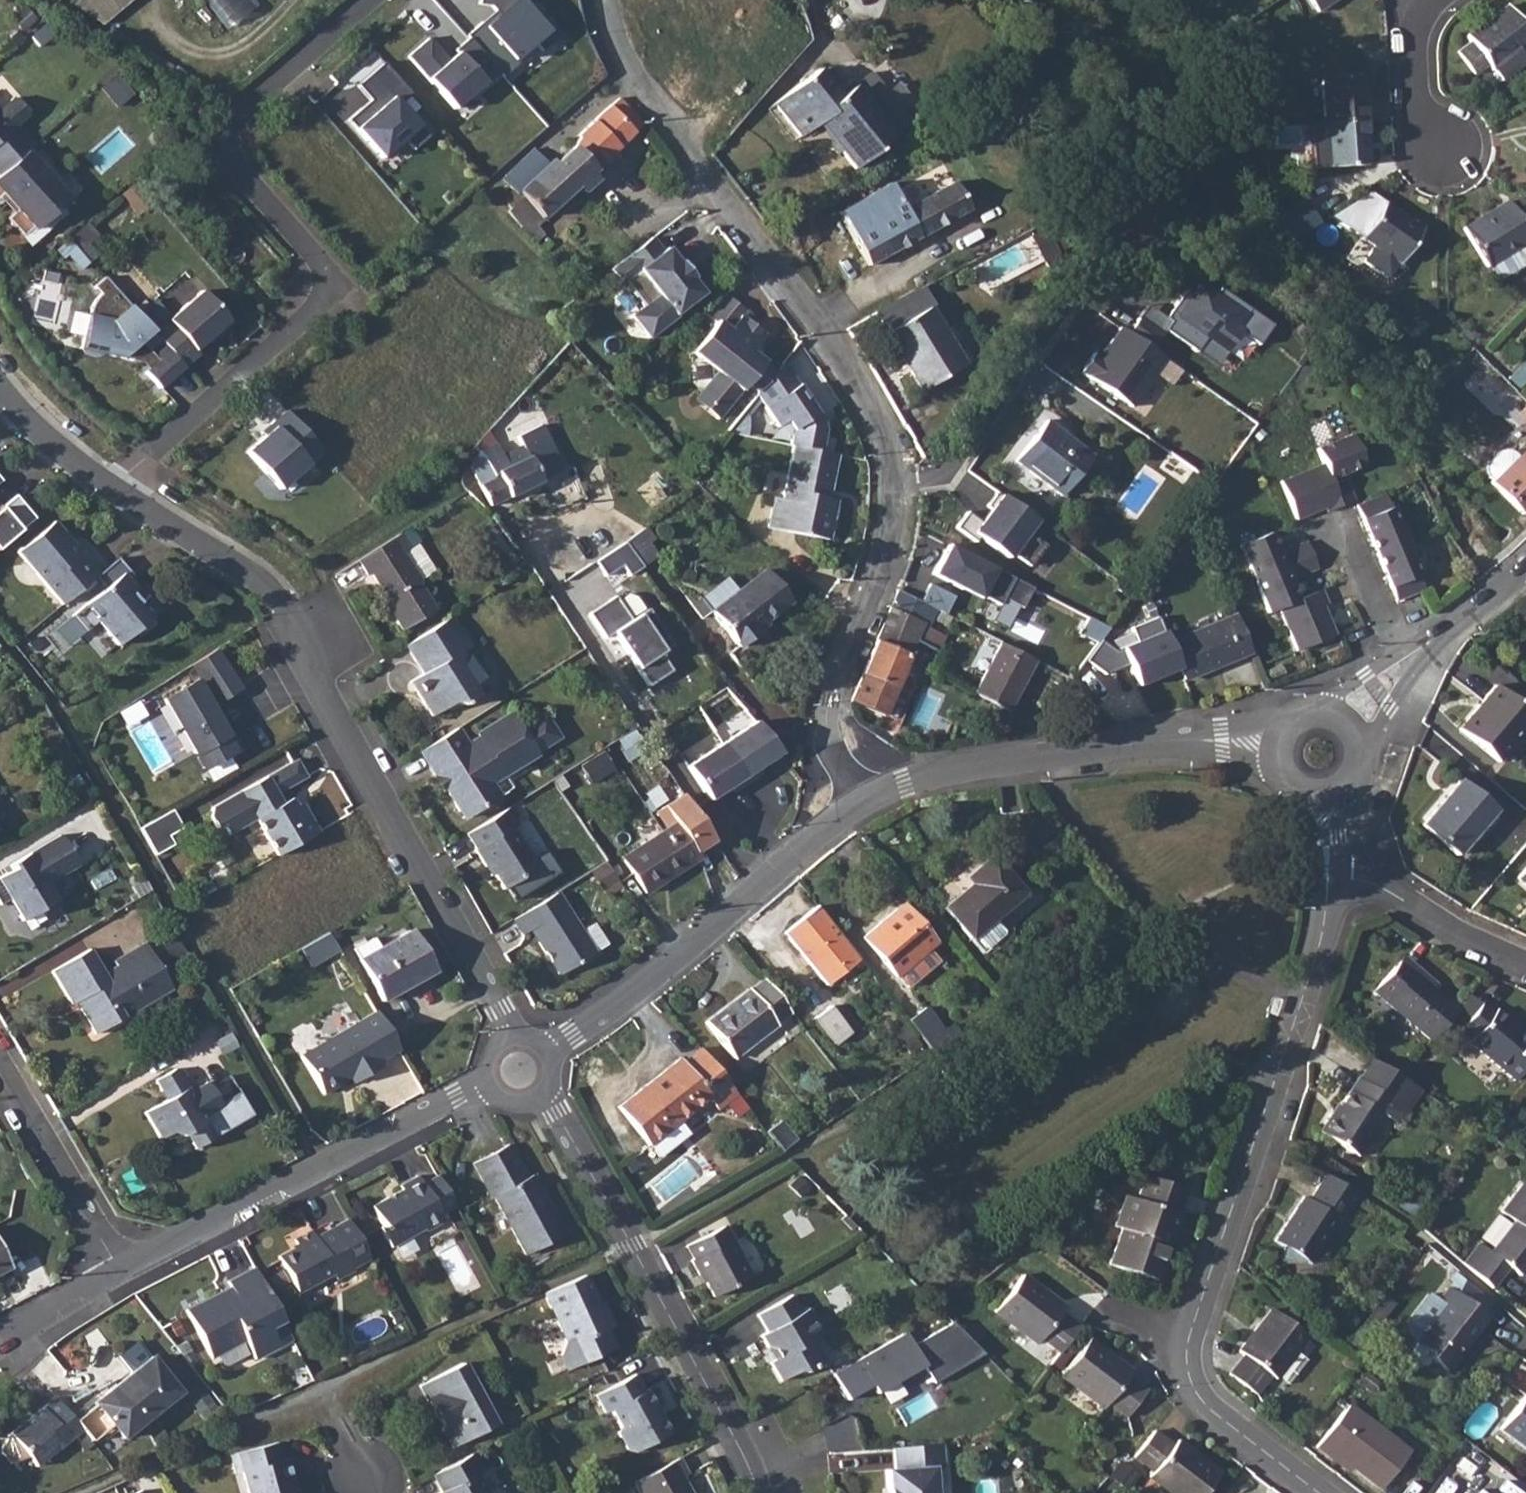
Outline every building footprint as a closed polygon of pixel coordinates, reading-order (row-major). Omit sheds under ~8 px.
[(133,0),(79,0),(101,27),(133,0)] [(256,11),(250,0),(205,0),(223,30),(256,11)] [(467,33),(504,78),(522,64),(517,58),(552,30),(527,0),(481,0),(481,3),(494,4),(497,8),(467,33)] [(781,17),(767,0),(697,0),(688,8),(681,0),(651,0),(628,19),(706,112),(747,78),(740,69),(771,44),(762,33),(781,17)] [(1319,12),(1337,0),(1310,0),(1319,12)] [(1458,52),(1473,74),(1486,65),(1490,71),(1525,45),(1525,30),(1508,6),(1466,38),(1470,43),(1458,52)] [(430,38),(412,55),(455,101),(479,79),(455,52),(449,58),(430,38)] [(383,63),(357,86),(371,101),(350,119),(383,155),(419,123),(399,102),(410,92),(383,63)] [(818,71),(775,105),(801,137),(817,124),(853,169),(911,124),(871,73),(856,85),(852,81),(836,93),(818,71)] [(1323,78),(1326,123),(1366,121),(1363,76),(1323,78)] [(32,145),(15,125),(28,114),(13,97),(0,108),(0,174),(25,151),(32,145)] [(618,100),(577,136),(578,137),(601,163),(639,128),(642,125),(620,98),(618,100)] [(1366,121),(1326,123),(1328,167),(1368,164),(1366,121)] [(545,216),(577,186),(592,172),(601,163),(578,137),(573,147),(552,167),(548,164),(547,164),(533,149),(504,179),(513,190),(508,193),(507,196),(506,200),(510,209),(509,213),(526,233),(536,242),(544,234),(538,226),(545,218),(545,216)] [(2,192),(17,209),(6,218),(22,236),(32,226),(34,229),(41,222),(47,229),(70,209),(64,203),(67,200),(52,182),(58,178),(44,161),(38,166),(25,151),(0,174),(0,195),(2,192)] [(592,172),(577,186),(584,193),(598,179),(592,172)] [(854,238),(869,265),(959,215),(969,210),(953,182),(904,210),(854,238)] [(890,184),(876,192),(884,205),(898,197),(890,184)] [(840,212),(854,238),(904,210),(898,197),(884,205),(876,192),(840,212)] [(1288,244),(1324,222),(1310,199),(1274,220),(1288,244)] [(1486,267),(1517,248),(1525,242),(1525,230),(1508,201),(1462,229),(1486,267)] [(1385,204),(1362,237),(1399,262),(1422,229),(1385,204)] [(32,226),(22,236),(29,245),(47,229),(41,222),(34,229),(32,226)] [(74,242),(67,235),(56,244),(62,252),(66,249),(74,242)] [(659,253),(649,241),(608,273),(620,288),(623,286),(641,310),(630,319),(647,341),(675,319),(673,317),(699,296),(684,278),(682,280),(675,271),(678,269),(663,250),(659,253)] [(87,257),(74,242),(66,249),(79,264),(87,257)] [(1517,248),(1486,267),(1495,281),(1525,262),(1517,248)] [(247,255),(235,264),(240,272),(252,262),(247,255)] [(1270,327),(1201,277),(1169,321),(1224,361),(1235,345),(1249,355),(1270,327)] [(90,310),(81,349),(83,349),(86,354),(98,356),(102,354),(131,360),(146,347),(139,340),(151,330),(105,278),(94,287),(101,295),(98,297),(90,310)] [(169,351),(183,367),(198,354),(194,350),(207,339),(215,340),(231,326),(201,291),(167,320),(171,324),(157,337),(169,351)] [(727,291),(708,310),(720,320),(732,330),(745,314),(749,309),(727,291)] [(917,291),(875,315),(887,334),(929,309),(917,291)] [(164,296),(143,311),(156,327),(176,312),(164,296)] [(929,309),(887,334),(922,391),(964,365),(929,309)] [(1168,324),(1144,309),(1127,335),(1150,351),(1168,324)] [(761,390),(777,370),(753,350),(767,332),(745,314),(732,330),(720,320),(696,350),(713,364),(727,362),(728,375),(714,377),(701,394),(724,413),(750,381),(761,390)] [(154,333),(157,337),(171,324),(167,320),(154,333)] [(1117,328),(1081,380),(1130,413),(1166,361),(1150,351),(1127,335),(1117,328)] [(157,361),(146,347),(131,360),(141,363),(147,370),(157,361)] [(159,389),(183,367),(169,351),(157,361),(147,370),(145,372),(159,389)] [(727,362),(713,364),(714,377),(728,375),(727,362)] [(794,445),(825,452),(831,425),(803,382),(790,390),(777,370),(761,390),(781,427),(791,422),(798,429),(794,445)] [(701,394),(697,398),(721,417),(724,413),(701,394)] [(288,409),(264,430),(267,434),(250,448),(282,486),(324,450),(288,409)] [(1061,496),(1074,478),(1091,455),(1046,421),(1015,461),(1061,496)] [(462,484),(465,489),(484,507),(539,481),(563,470),(548,440),(526,451),(522,444),(503,454),(487,430),(472,446),(460,474),(461,480),(462,484)] [(1326,465),(1323,466),(1281,484),(1298,523),(1317,515),(1315,511),(1325,507),(1328,514),(1342,508),(1355,502),(1346,481),(1343,481),(1341,475),(1365,466),(1353,435),(1319,449),(1326,465)] [(775,496),(768,528),(827,539),(835,498),(828,497),(836,454),(825,452),(794,445),(783,498),(775,496)] [(1493,483),(1523,515),(1525,513),(1525,451),(1494,483),(1493,483)] [(1490,478),(1494,483),(1518,459),(1513,454),(1497,454),(1489,463),(1490,478)] [(594,460),(574,468),(572,469),(584,500),(611,489),(599,459),(594,460)] [(539,481),(484,507),(495,517),(545,494),(539,481)] [(1383,496),(1357,507),(1377,555),(1396,603),(1426,589),(1420,576),(1424,575),(1410,541),(1394,507),(1389,509),(1383,496)] [(997,497),(980,520),(969,512),(958,527),(1009,565),(1013,560),(1027,571),(1044,548),(1026,534),(1034,524),(997,497)] [(35,517),(19,498),(0,514),(0,547),(35,517)] [(53,522),(16,553),(60,605),(93,578),(96,575),(53,522)] [(399,532),(357,559),(367,575),(370,573),(386,598),(383,600),(402,628),(435,607),(418,580),(421,579),(420,577),(433,568),(416,542),(409,547),(399,532)] [(641,532),(627,543),(644,567),(658,557),(641,532)] [(1242,548),(1256,582),(1270,614),(1281,610),(1299,652),(1337,636),(1329,617),(1325,619),(1320,609),(1330,605),(1325,592),(1302,601),(1292,578),(1296,576),(1297,579),(1318,570),(1313,558),(1308,545),(1287,554),(1288,557),(1284,558),(1273,534),(1242,548)] [(644,567),(627,543),(599,561),(607,576),(626,566),(634,575),(644,567)] [(948,546),(930,579),(981,605),(985,597),(1000,604),(1003,601),(1021,611),(1032,591),(948,546)] [(130,576),(116,559),(96,575),(93,578),(103,590),(71,616),(84,632),(96,622),(116,647),(132,633),(137,638),(153,625),(148,619),(159,610),(147,596),(138,604),(129,593),(134,590),(125,579),(130,576)] [(727,578),(693,604),(704,619),(713,611),(741,647),(758,632),(756,629),(790,600),(766,569),(738,592),(727,578)] [(899,590),(891,608),(923,624),(931,607),(899,590)] [(623,599),(619,594),(589,614),(608,642),(619,635),(652,685),(675,670),(663,652),(670,648),(648,616),(653,612),(641,593),(634,592),(623,599)] [(891,608),(851,702),(884,716),(923,624),(891,608)] [(453,615),(407,644),(424,671),(412,679),(433,714),(453,702),(463,704),(478,694),(473,687),(460,665),(463,651),(472,645),(456,619),(453,615)] [(1235,616),(1168,643),(1180,670),(1184,679),(1250,652),(1246,641),(1235,616)] [(1180,670),(1168,643),(1163,633),(1119,652),(1135,689),(1180,670)] [(1001,643),(975,694),(1009,711),(1035,661),(1001,643)] [(212,676),(207,679),(206,677),(174,694),(213,762),(243,746),(234,731),(236,730),(219,701),(248,683),(224,644),(201,659),(212,676)] [(1457,730),(1496,762),(1525,726),(1525,712),(1495,686),(1457,730)] [(458,727),(422,750),(437,774),(444,769),(452,781),(447,784),(461,809),(473,802),(481,805),(500,793),(492,780),(506,771),(537,752),(536,749),(560,735),(545,712),(524,724),(521,727),(511,711),(479,731),(480,733),(467,742),(458,727)] [(722,741),(748,781),(762,772),(758,766),(780,751),(755,719),(722,741)] [(734,789),(748,781),(722,741),(687,764),(709,798),(730,784),(734,789)] [(298,760),(214,807),(211,816),(218,828),(225,824),(230,834),(258,819),(278,856),(319,832),(308,811),(302,815),(293,799),(283,804),(278,794),(308,777),(298,760)] [(506,771),(492,780),(500,793),(514,785),(506,771)] [(1494,809),(1459,780),(1421,827),(1456,855),(1494,809)] [(669,827),(675,823),(694,852),(714,839),(684,793),(658,810),(662,816),(669,827)] [(473,802),(461,809),(465,814),(481,805),(473,802)] [(510,806),(468,832),(477,846),(476,848),(492,875),(496,873),(504,887),(519,877),(519,873),(536,863),(513,825),(519,821),(510,806)] [(182,826),(173,810),(141,828),(156,855),(174,845),(168,834),(182,826)] [(638,831),(645,842),(669,827),(662,816),(638,831)] [(645,842),(622,857),(646,892),(698,858),(694,852),(675,823),(669,827),(645,842)] [(22,921),(41,909),(44,915),(65,902),(52,881),(83,863),(65,832),(10,865),(13,870),(16,874),(11,877),(8,873),(0,877),(0,905),(10,899),(22,921)] [(969,884),(942,908),(969,938),(1022,894),(990,857),(965,879),(969,884)] [(608,862),(596,871),(606,885),(618,876),(608,862)] [(1517,879),(1525,887),(1525,868),(1517,879)] [(559,891),(516,919),(524,932),(532,927),(559,971),(560,974),(596,952),(584,932),(559,891)] [(857,959),(816,905),(782,932),(823,985),(857,959)] [(900,905),(864,937),(895,974),(932,941),(900,905)] [(977,938),(985,947),(1005,931),(997,922),(977,938)] [(584,932),(596,951),(608,944),(596,924),(584,932)] [(379,947),(360,958),(383,1001),(434,971),(411,929),(379,947)] [(343,947),(333,930),(317,938),(327,956),(343,947)] [(354,948),(360,958),(379,947),(373,936),(354,948)] [(314,963),(327,956),(317,938),(305,946),(314,963)] [(89,952),(53,972),(71,1004),(76,1002),(96,1035),(171,991),(145,944),(113,962),(117,967),(103,975),(89,952)] [(1431,993),(1410,974),(1414,969),(1402,958),(1371,992),(1427,1043),(1453,1013),(1431,993)] [(788,1012),(763,979),(749,991),(747,988),(705,1022),(732,1057),(775,1024),(774,1022),(788,1012)] [(1281,1002),(1272,999),(1266,1015),(1275,1018),(1281,1002)] [(1451,1020),(1461,1028),(1479,1007),(1469,999),(1451,1020)] [(1461,1028),(1459,1031),(1469,1041),(1467,1043),(1501,1072),(1525,1044),(1525,1036),(1496,1010),(1494,1012),(1483,1003),(1479,1007),(1461,1028)] [(828,1005),(812,1017),(833,1045),(849,1032),(828,1005)] [(924,1008),(906,1021),(931,1053),(949,1040),(924,1008)] [(379,1010),(304,1054),(326,1092),(353,1076),(356,1081),(383,1066),(380,1060),(401,1048),(379,1010)] [(618,1106),(647,1144),(677,1121),(707,1096),(718,1109),(736,1095),(699,1048),(681,1063),(678,1059),(618,1106)] [(1397,1077),(1372,1060),(1357,1083),(1354,1083),(1339,1107),(1336,1106),(1319,1132),(1356,1156),(1381,1117),(1384,1119),(1392,1106),(1403,1114),(1419,1090),(1397,1077)] [(1218,1069),(1214,1082),(1224,1086),(1229,1072),(1218,1069)] [(168,1101),(147,1113),(161,1139),(171,1133),(182,1137),(187,1134),(196,1149),(217,1136),(206,1118),(223,1108),(209,1082),(190,1094),(176,1071),(157,1082),(168,1101)] [(206,1118),(217,1136),(253,1114),(239,1093),(226,1101),(227,1104),(223,1106),(223,1108),(206,1118)] [(779,1120),(764,1132),(780,1151),(795,1141),(779,1120)] [(677,1121),(647,1144),(658,1157),(687,1133),(677,1121)] [(507,1146),(473,1165),(491,1197),(494,1195),(526,1253),(563,1232),(530,1175),(525,1178),(507,1146)] [(399,1189),(371,1204),(380,1225),(377,1227),(386,1244),(419,1228),(421,1231),(440,1221),(437,1215),(454,1206),(436,1174),(420,1183),(416,1175),(397,1185),(399,1189)] [(1120,1230),(1108,1265),(1155,1280),(1167,1245),(1171,1246),(1181,1216),(1176,1214),(1185,1190),(1145,1176),(1136,1201),(1124,1197),(1113,1227),(1120,1230)] [(1466,1266),(1492,1288),(1507,1267),(1519,1275),(1525,1266),(1525,1189),(1521,1185),(1500,1213),(1513,1222),(1489,1254),(1480,1246),(1466,1266)] [(1302,1197),(1274,1243),(1308,1264),(1337,1220),(1340,1223),(1349,1209),(1316,1188),(1308,1201),(1302,1197)] [(297,1244),(277,1254),(296,1291),(331,1272),(335,1278),(352,1269),(351,1267),(368,1257),(347,1218),(330,1228),(313,1237),(309,1229),(293,1237),(297,1244)] [(727,1227),(692,1245),(698,1258),(695,1260),(703,1276),(707,1274),(718,1295),(754,1276),(727,1227)] [(9,1267),(0,1249),(0,1272),(9,1267)] [(279,1320),(252,1267),(225,1281),(227,1286),(185,1308),(209,1357),(241,1340),(251,1359),(274,1347),(290,1339),(279,1320)] [(584,1274),(545,1292),(567,1341),(561,1355),(568,1369),(615,1347),(607,1328),(613,1325),(605,1307),(600,1309),(584,1274)] [(1040,1339),(1059,1353),(1079,1327),(1059,1313),(1062,1309),(1022,1276),(995,1311),(1036,1343),(1040,1339)] [(1462,1282),(1454,1292),(1481,1313),(1489,1303),(1462,1282)] [(1481,1313),(1454,1292),(1447,1286),(1437,1300),(1430,1294),(1399,1332),(1426,1351),(1428,1358),(1445,1371),(1486,1316),(1481,1313)] [(794,1294),(761,1313),(770,1329),(764,1332),(777,1356),(772,1360),(782,1378),(798,1369),(806,1370),(827,1358),(816,1336),(824,1332),(810,1307),(803,1310),(794,1294)] [(1275,1379),(1277,1376),(1296,1352),(1306,1338),(1269,1310),(1237,1351),(1242,1355),(1229,1374),(1254,1393),(1269,1375),(1275,1379)] [(1525,1333),(1525,1329),(1493,1315),(1486,1332),(1521,1346),(1525,1333)] [(909,1330),(836,1372),(852,1399),(878,1384),(883,1393),(928,1366),(938,1382),(987,1354),(955,1323),(918,1345),(909,1330)] [(1088,1340),(1060,1376),(1102,1408),(1106,1402),(1125,1418),(1144,1392),(1125,1377),(1129,1371),(1088,1340)] [(1296,1352),(1277,1376),(1286,1384),(1305,1360),(1296,1352)] [(148,1356),(92,1402),(119,1437),(176,1391),(148,1356)] [(463,1363),(419,1385),(428,1400),(430,1399),(444,1427),(442,1428),(452,1447),(495,1425),(463,1363)] [(635,1375),(597,1394),(606,1412),(612,1408),(621,1426),(620,1432),(627,1446),(635,1450),(669,1432),(649,1390),(644,1393),(635,1375)] [(57,1395),(11,1431),(38,1464),(83,1428),(57,1395)] [(1498,1429),(1525,1450),(1525,1396),(1524,1395),(1498,1429)] [(1315,1447),(1327,1455),(1329,1451),(1350,1467),(1380,1489),(1408,1451),(1347,1404),(1315,1447)] [(1134,1456),(1153,1471),(1148,1476),(1169,1492),(1202,1492),(1217,1473),(1175,1441),(1171,1445),(1152,1431),(1134,1456)] [(230,1452),(236,1472),(243,1470),(249,1492),(293,1492),(289,1479),(294,1477),(288,1457),(284,1458),(279,1439),(230,1452)] [(895,1448),(896,1469),(888,1469),(890,1492),(937,1492),(935,1467),(944,1467),(944,1445),(895,1448)] [(1329,1451),(1327,1455),(1347,1470),(1350,1467),(1329,1451)] [(433,1473),(442,1489),(438,1492),(439,1492),(489,1492),(479,1473),(483,1471),(473,1453),(433,1473)] [(635,1483),(640,1492),(691,1492),(682,1476),(688,1473),(680,1459),(635,1483)]
